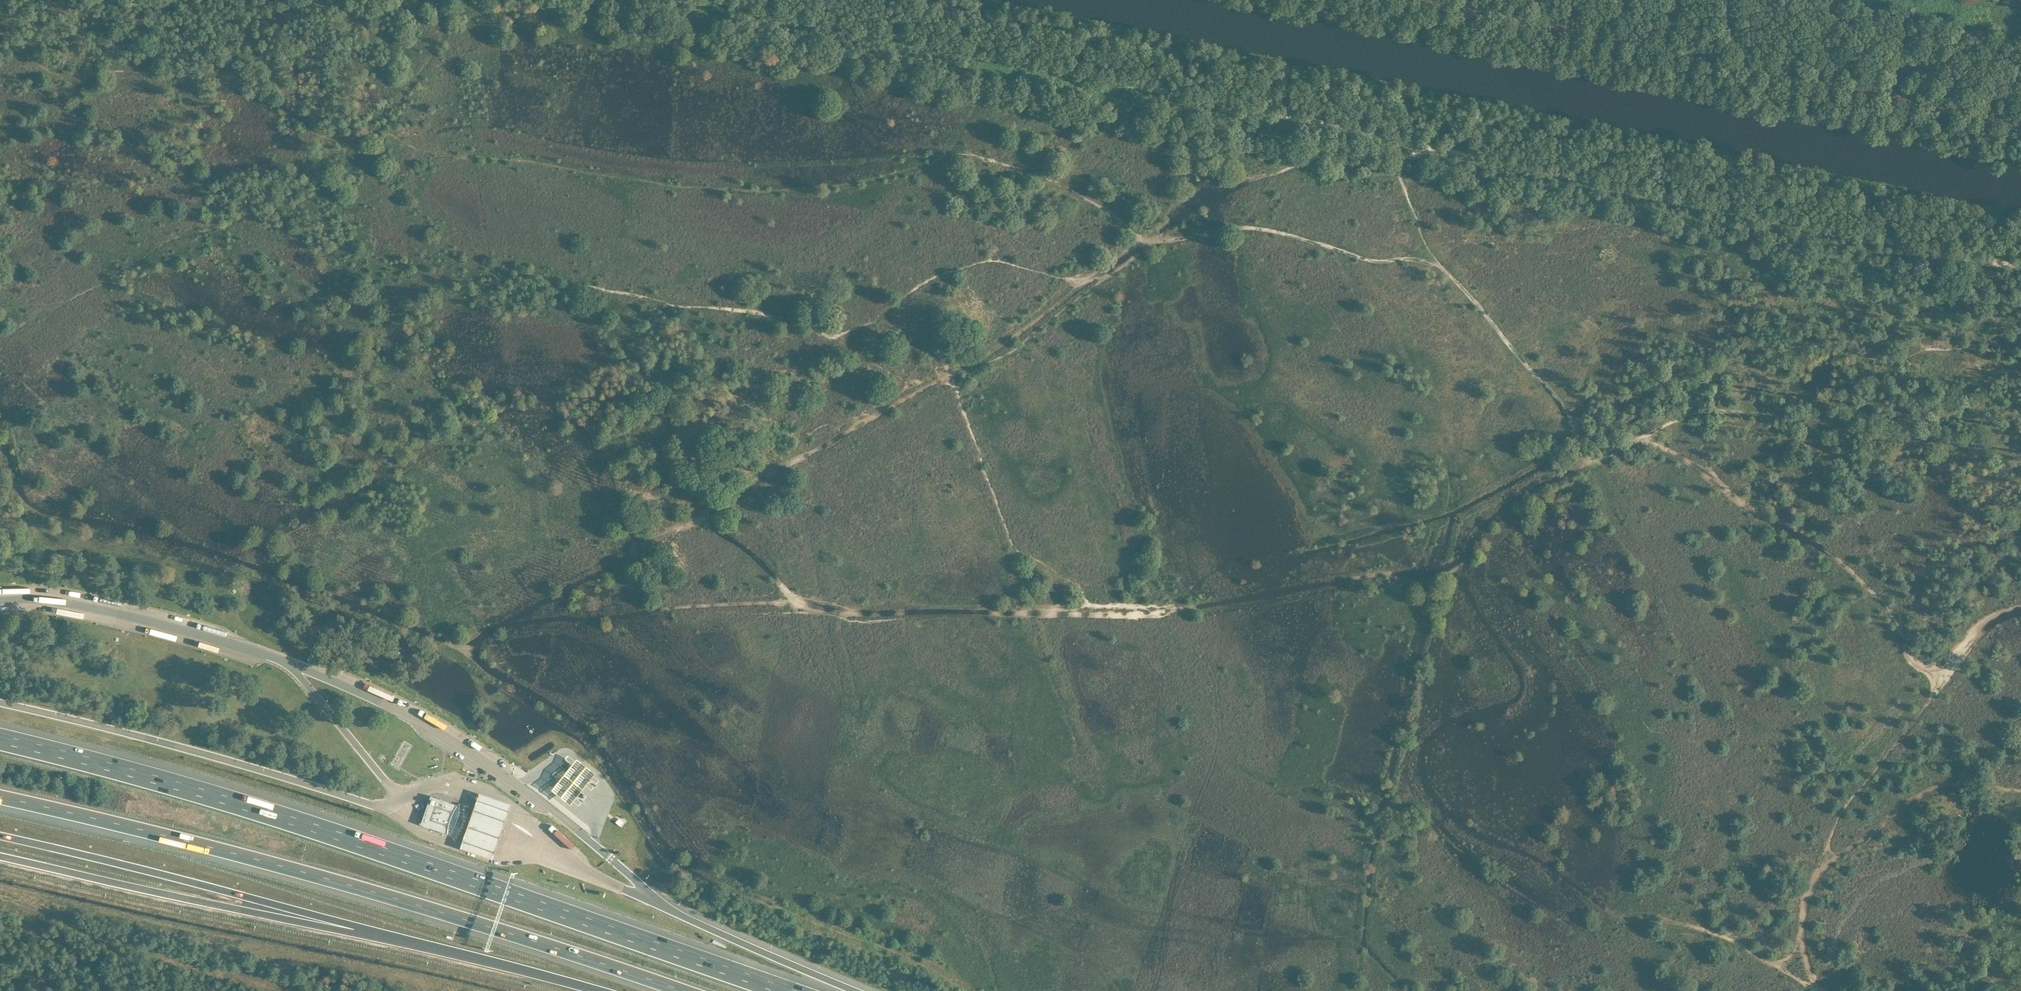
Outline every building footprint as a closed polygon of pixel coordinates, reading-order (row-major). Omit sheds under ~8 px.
[(79,592),(77,598),(110,605),(111,599),(79,592)] [(207,648),(209,644),(176,634),(175,639),(207,648)] [(225,649),(224,654),(244,657),(244,652),(225,649)] [(428,716),(431,710),(406,698),(403,704),(428,716)] [(474,746),(498,760),(502,755),(478,740),(474,746)] [(560,772),(549,788),(578,810),(591,795),(603,778),(573,756),(560,772)] [(505,816),(511,799),(480,788),(474,805),(465,829),(460,843),(491,855),(497,839),(505,816)] [(448,833),(449,834),(451,831),(453,828),(454,825),(455,822),(457,818),(458,815),(458,812),(459,808),(459,805),(457,805),(431,795),(421,824),(448,833)]
